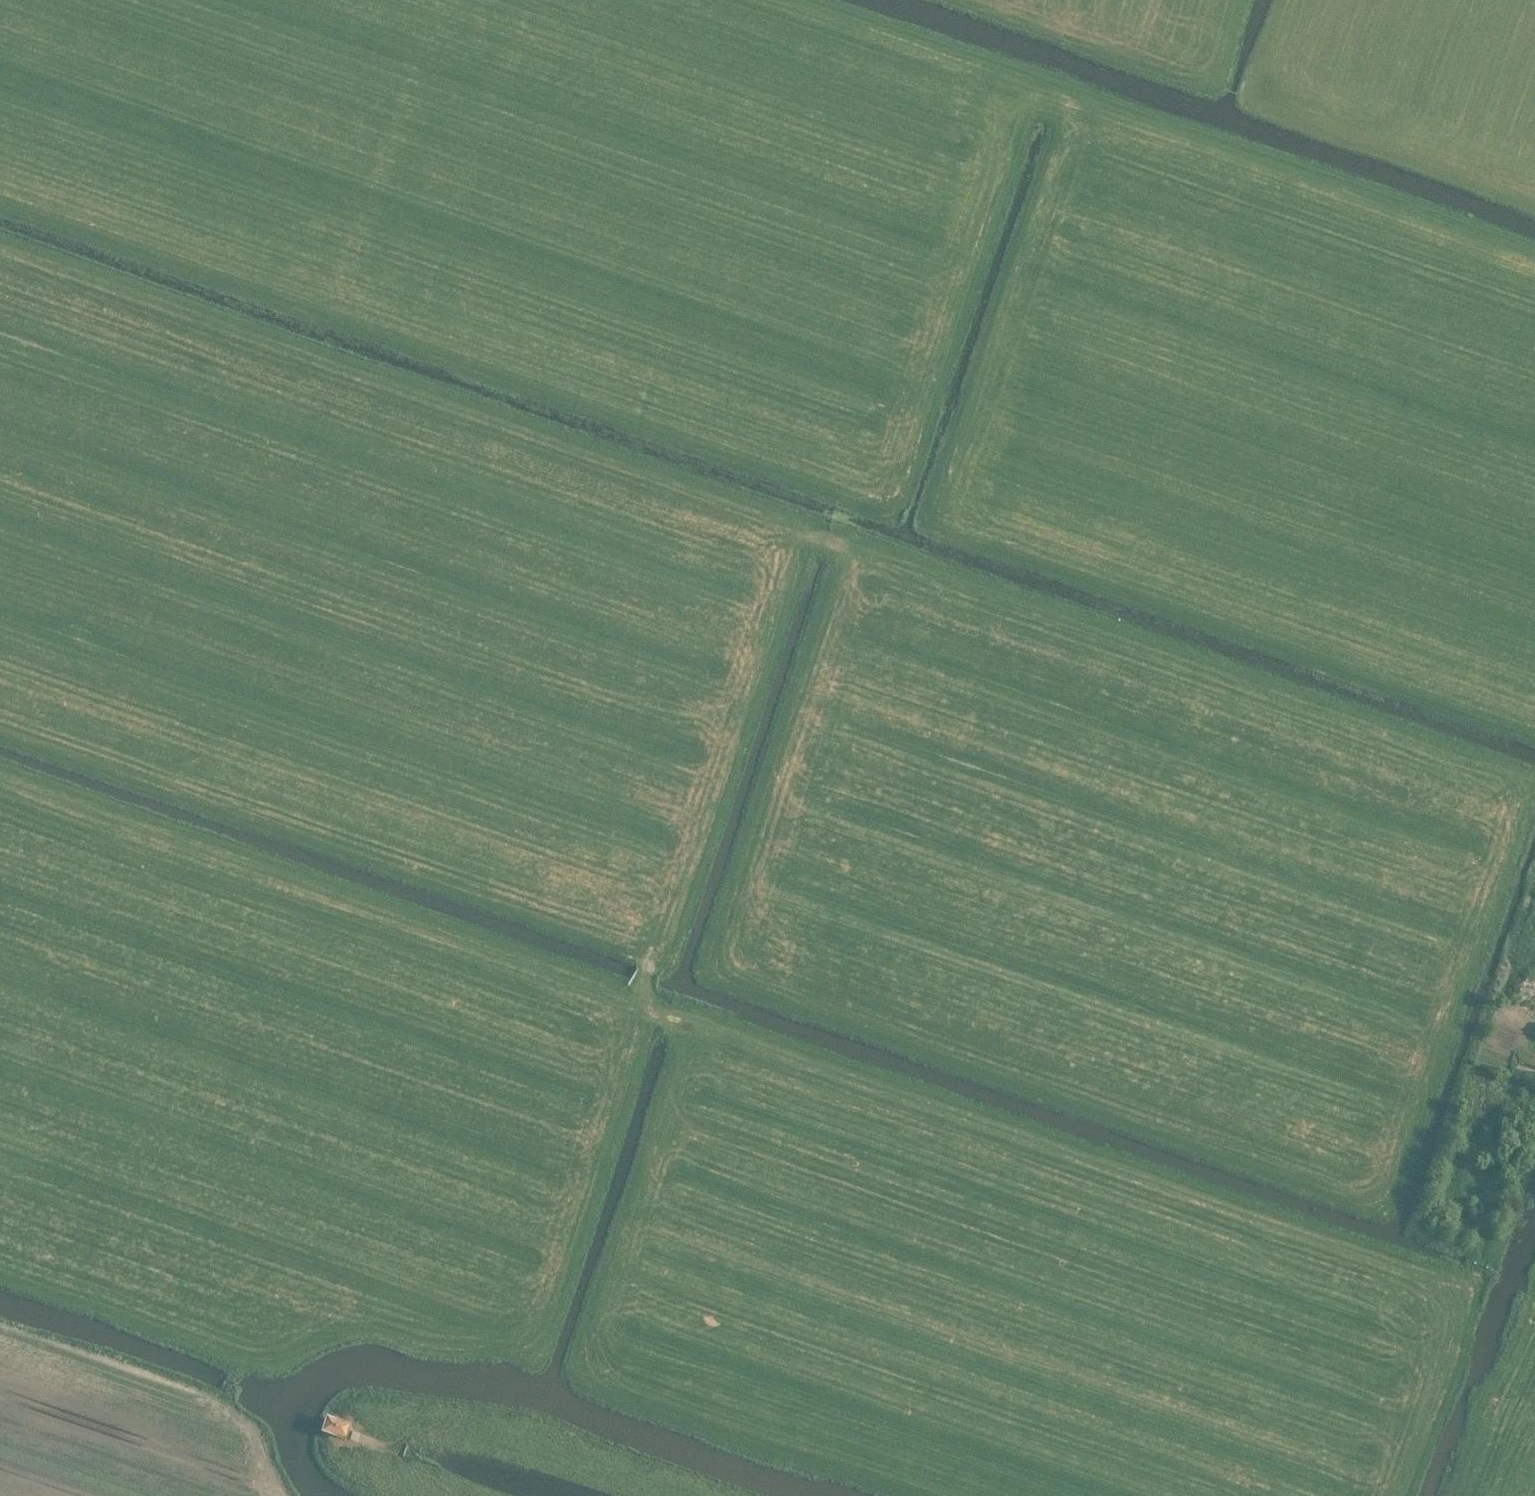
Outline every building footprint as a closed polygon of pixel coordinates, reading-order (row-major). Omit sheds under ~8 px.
[(325,1425),(323,1432),(346,1439),(350,1425),(327,1418),(325,1425)]
